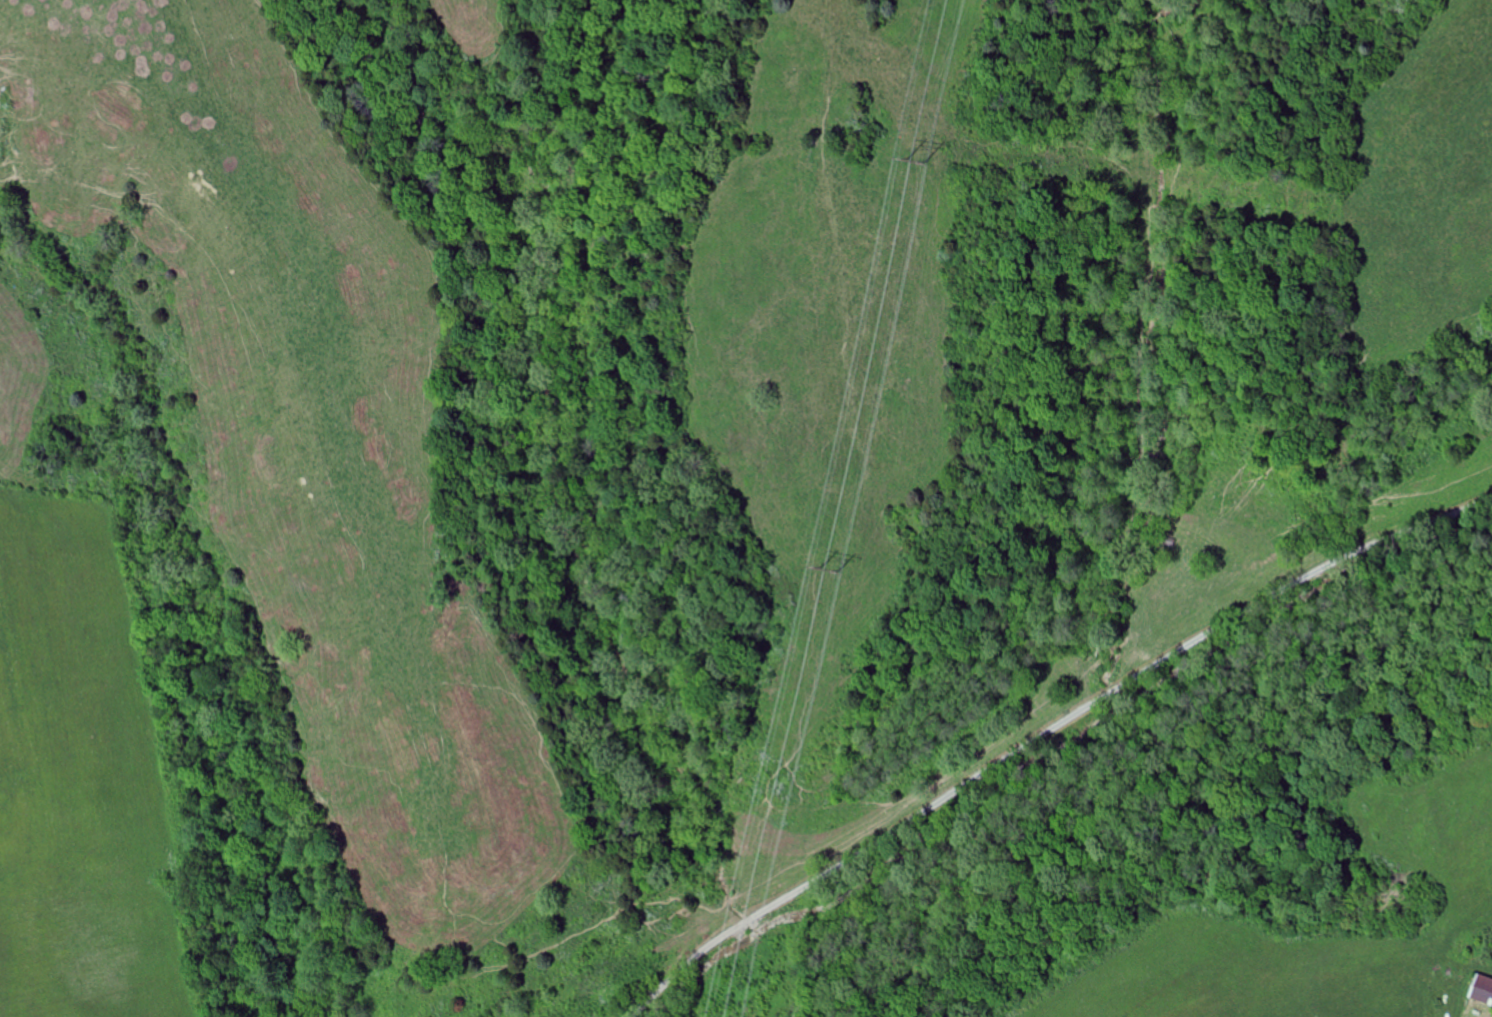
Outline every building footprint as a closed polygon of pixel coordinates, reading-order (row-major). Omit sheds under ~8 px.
[(1480,974),(1472,998),(1491,1005),(1491,978),(1480,974)]
